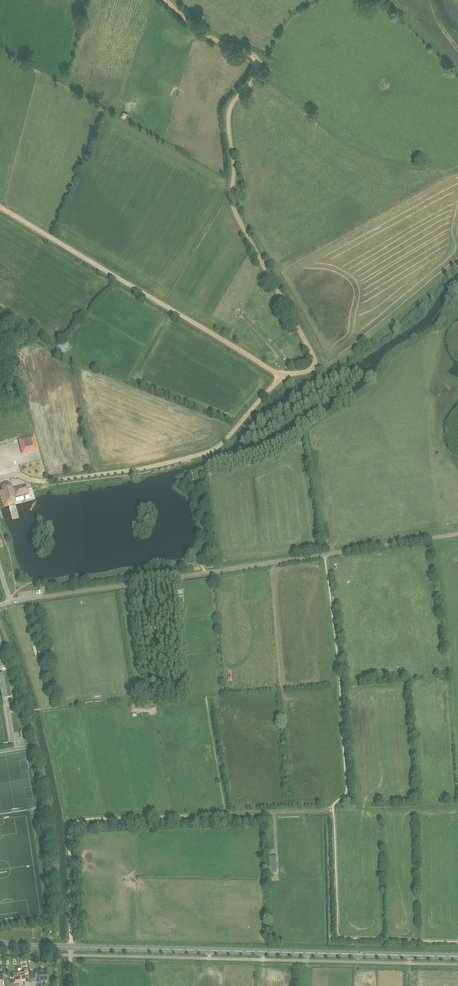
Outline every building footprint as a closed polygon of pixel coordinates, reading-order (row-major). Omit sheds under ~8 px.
[(65,339),(58,346),(62,350),(69,343),(65,339)] [(37,450),(33,436),(19,440),(22,454),(37,450)] [(4,507),(9,506),(8,501),(14,499),(13,497),(16,496),(16,497),(24,495),(29,493),(27,489),(26,485),(14,488),(14,489),(11,490),(10,487),(10,485),(8,485),(4,486),(4,487),(4,488),(4,490),(0,491),(0,493),(4,507)] [(11,696),(7,672),(3,673),(0,673),(0,678),(3,698),(11,696)] [(29,975),(28,968),(23,968),(24,973),(17,974),(17,973),(12,973),(13,978),(14,978),(15,982),(22,982),(21,981),(25,980),(24,975),(29,975)] [(48,981),(47,970),(34,971),(35,978),(40,978),(40,982),(48,981)]
